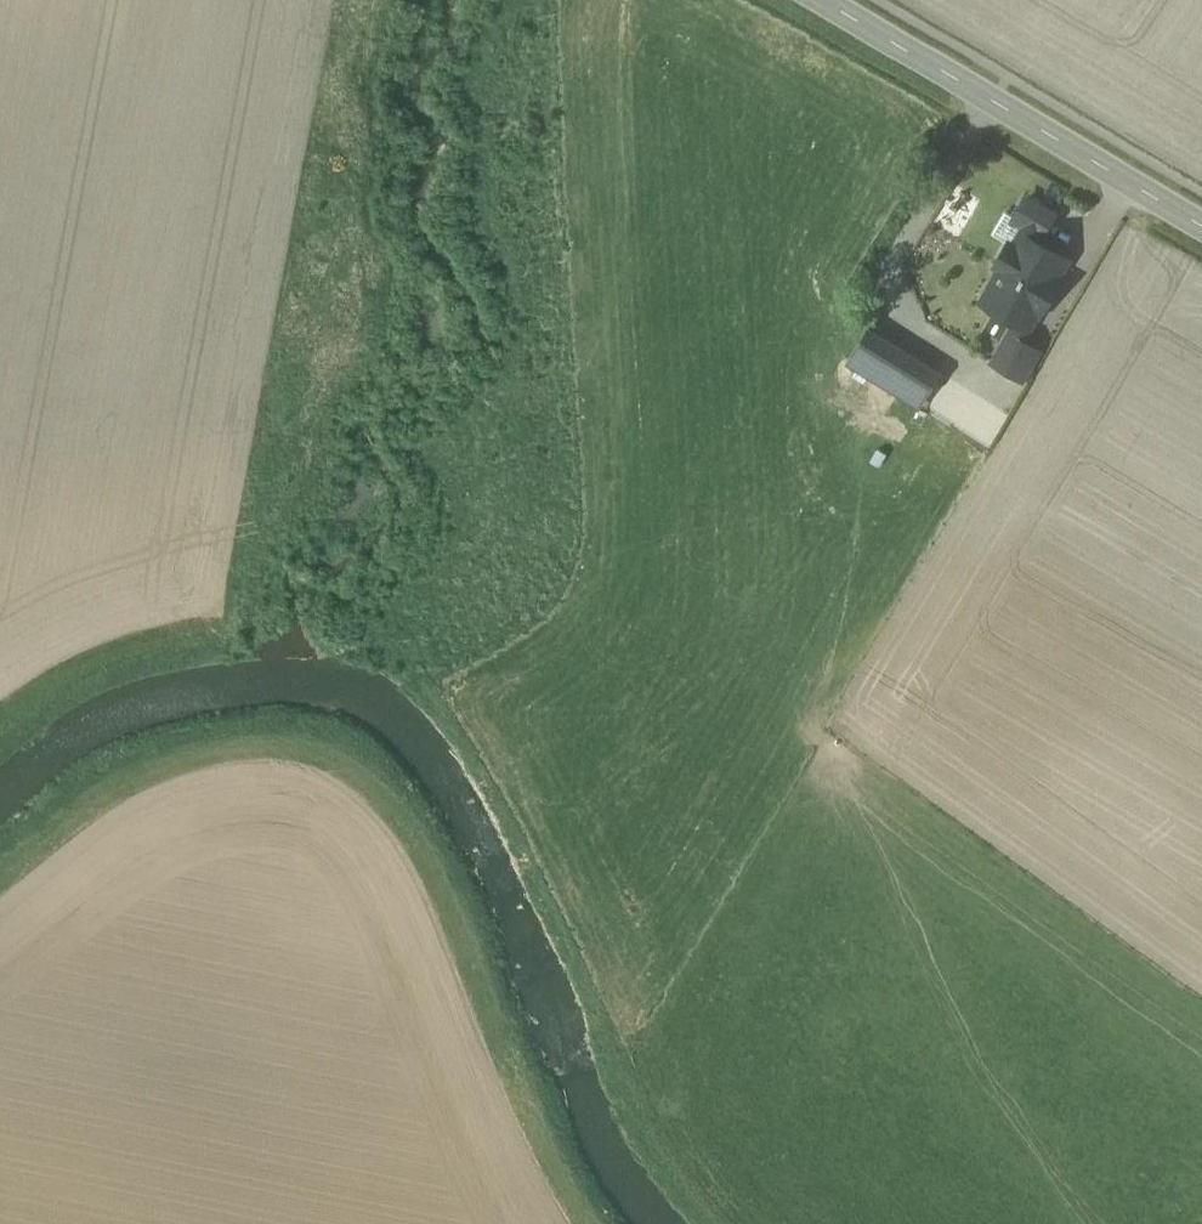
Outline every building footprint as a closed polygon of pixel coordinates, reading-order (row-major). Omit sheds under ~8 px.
[(975,234),(1013,257),(1023,241),(1008,230),(1019,213),(976,187),(957,217),(954,221),(975,234)] [(961,259),(975,234),(954,221),(957,217),(940,207),(930,224),(935,227),(928,238),(961,259)] [(1026,238),(1023,241),(1013,257),(944,370),(874,329),(852,363),(920,405),(930,389),(973,416),(1071,265),(1052,254),(1026,238)]
